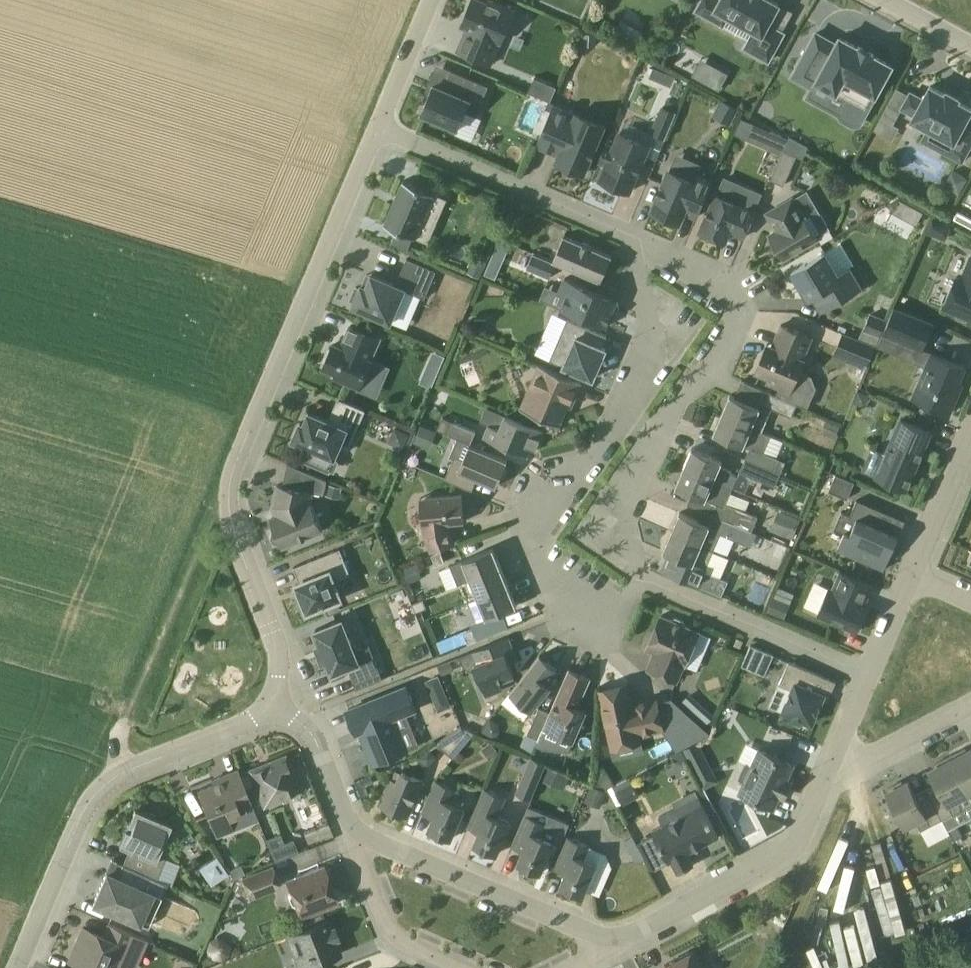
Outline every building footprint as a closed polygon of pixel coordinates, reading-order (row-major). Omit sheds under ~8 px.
[(491,0),(490,0),(488,3),(481,0),(472,0),(461,25),(467,28),(457,50),(491,65),(501,42),(502,42),(515,10),(491,0)] [(772,0),(702,0),(697,10),(757,43),(752,51),(769,61),(784,33),(768,24),(779,4),(772,0)] [(634,43),(644,26),(625,16),(615,33),(634,43)] [(867,108),(891,64),(841,36),(837,43),(816,31),(793,74),(814,85),(817,80),(847,96),(838,112),(841,117),(853,123),(858,123),(867,108)] [(585,33),(584,45),(596,46),(597,33),(585,33)] [(665,72),(654,67),(650,77),(661,82),(665,72)] [(489,86),(452,70),(445,89),(434,84),(422,112),(459,127),(465,111),(476,116),(489,86)] [(551,101),(557,86),(535,77),(528,92),(551,101)] [(970,145),(970,130),(963,126),(970,112),(970,108),(930,86),(923,99),(915,94),(906,110),(915,115),(912,119),(937,132),(935,135),(952,145),(947,153),(962,161),(970,145)] [(887,105),(901,112),(903,108),(910,94),(897,87),(887,105)] [(723,100),(716,113),(730,121),(737,108),(723,100)] [(577,112),(576,114),(554,104),(536,145),(566,158),(564,163),(586,173),(606,125),(577,112)] [(677,112),(664,106),(653,132),(666,137),(677,112)] [(621,131),(614,147),(607,143),(600,160),(607,164),(600,179),(630,192),(650,144),(621,131)] [(764,146),(781,153),(788,138),(771,131),(764,146)] [(797,155),(784,150),(771,179),(784,185),(797,155)] [(680,222),(685,211),(697,216),(712,181),(698,175),(696,181),(670,170),(652,210),(680,222)] [(952,171),(945,185),(959,193),(966,179),(952,171)] [(725,176),(717,193),(700,230),(726,242),(730,231),(745,237),(756,211),(755,210),(763,193),(725,176)] [(435,193),(404,180),(385,224),(398,229),(392,242),(408,249),(414,236),(416,237),(435,193)] [(793,199),(769,213),(779,230),(770,235),(773,240),(771,242),(777,254),(780,252),(783,257),(830,230),(807,191),(793,200),(793,199)] [(522,215),(527,209),(513,203),(507,217),(515,218),(522,215)] [(945,237),(951,224),(935,217),(929,230),(945,237)] [(601,281),(612,255),(591,246),(589,243),(586,242),(582,242),(565,235),(554,261),(557,262),(601,281)] [(841,244),(827,253),(826,251),(792,270),(809,300),(812,298),(820,313),(862,288),(850,267),(854,265),(841,244)] [(533,253),(527,268),(550,278),(557,262),(533,253)] [(961,279),(956,276),(944,306),(957,311),(957,316),(966,320),(970,317),(970,256),(961,279)] [(484,263),(470,257),(465,269),(479,275),(484,263)] [(405,289),(425,298),(437,270),(407,258),(396,284),(372,274),(367,286),(362,284),(360,288),(356,287),(351,299),(355,301),(353,305),(391,321),(405,289)] [(485,274),(493,278),(496,279),(500,268),(489,264),(485,274)] [(620,305),(618,299),(565,277),(559,292),(545,286),(540,299),(561,308),(606,327),(611,315),(617,313),(620,305)] [(933,323),(894,306),(883,332),(922,348),(933,323)] [(887,321),(870,314),(864,328),(881,336),(887,321)] [(486,318),(472,318),(473,332),(487,332),(486,318)] [(568,318),(550,359),(594,378),(606,348),(603,347),(608,335),(568,318)] [(805,358),(804,358),(813,337),(782,324),(773,345),(768,343),(756,371),(770,377),(768,382),(783,388),(780,396),(797,403),(797,404),(807,408),(817,388),(812,376),(799,371),(805,358)] [(351,325),(342,347),(334,344),(332,348),(329,347),(323,361),(326,362),(324,367),(337,372),(335,377),(360,387),(372,360),(369,359),(379,337),(351,325)] [(844,334),(838,348),(868,361),(875,347),(844,334)] [(435,356),(427,352),(423,362),(431,366),(435,356)] [(965,367),(932,352),(919,381),(926,384),(920,400),(950,413),(959,391),(955,389),(965,367)] [(540,364),(521,408),(559,424),(568,405),(571,407),(582,382),(540,364)] [(859,390),(854,401),(861,404),(868,401),(871,395),(859,390)] [(779,397),(768,392),(762,403),(792,417),(797,404),(797,403),(780,396),(779,397)] [(722,414),(763,431),(768,420),(758,415),(761,407),(731,394),(722,414)] [(365,409),(340,398),(330,420),(309,411),(304,423),(301,422),(293,439),(308,446),(303,459),(321,466),(326,453),(335,457),(340,445),(348,448),(365,409)] [(506,414),(500,427),(490,423),(485,436),(528,455),(532,445),(537,447),(538,446),(537,446),(540,438),(541,439),(541,437),(544,430),(506,414)] [(763,431),(722,414),(714,433),(745,446),(750,448),(745,458),(781,473),(786,462),(764,451),(771,434),(763,431)] [(438,429),(449,434),(455,421),(443,416),(438,429)] [(931,432),(901,419),(877,476),(906,489),(931,432)] [(840,426),(826,420),(821,431),(835,438),(840,426)] [(455,421),(449,434),(457,437),(471,443),(477,431),(455,421)] [(436,431),(421,424),(414,442),(429,448),(436,431)] [(408,432),(394,426),(388,441),(402,447),(408,432)] [(471,443),(457,437),(450,455),(454,457),(445,478),(473,490),(478,478),(497,486),(500,479),(505,476),(507,471),(506,465),(508,459),(471,443)] [(721,465),(723,460),(692,447),(684,467),(733,488),(738,476),(731,473),(732,470),(721,465)] [(781,473),(745,458),(740,471),(775,486),(781,473)] [(328,479),(288,463),(283,485),(279,484),(274,505),(278,506),(281,514),(271,518),(275,529),(275,530),(272,533),(272,536),(273,540),(276,542),(281,543),(282,545),(323,529),(312,502),(311,502),(310,499),(312,491),(324,494),(328,479)] [(676,486),(714,502),(710,513),(752,531),(758,516),(726,502),(733,488),(684,467),(676,486)] [(855,481),(836,473),(829,489),(848,497),(855,481)] [(341,487),(328,484),(326,494),(338,497),(341,487)] [(463,494),(421,498),(423,525),(424,525),(425,535),(432,551),(456,542),(451,529),(450,522),(465,521),(463,494)] [(905,520),(857,499),(850,515),(842,511),(835,528),(844,533),(837,549),(884,569),(905,520)] [(698,520),(680,512),(672,531),(714,549),(721,534),(751,546),(757,533),(752,531),(710,513),(703,509),(698,520)] [(793,538),(794,534),(801,518),(800,517),(789,513),(779,509),(772,530),(793,538)] [(672,558),(667,571),(716,593),(719,585),(722,578),(705,571),(714,549),(672,531),(664,550),(669,553),(667,557),(672,558)] [(344,544),(294,564),(301,582),(297,583),(300,591),(294,594),(300,608),(306,606),(308,610),(341,597),(334,578),(354,570),(344,544)] [(502,566),(494,547),(463,560),(451,564),(459,583),(471,579),(502,566)] [(441,551),(432,554),(437,565),(445,561),(441,551)] [(416,563),(402,568),(408,582),(421,577),(416,563)] [(502,566),(471,579),(479,598),(509,586),(502,566)] [(840,570),(831,590),(828,589),(817,614),(858,631),(868,606),(864,605),(873,585),(840,570)] [(517,605),(509,586),(479,598),(487,618),(517,605)] [(768,611),(785,618),(791,603),(774,596),(768,611)] [(342,609),(338,598),(325,604),(329,614),(342,609)] [(423,598),(413,603),(416,612),(427,607),(423,598)] [(712,636),(700,631),(686,625),(684,620),(676,617),(671,619),(662,615),(648,648),(656,651),(648,668),(678,681),(685,664),(698,670),(712,636)] [(361,687),(387,677),(373,642),(358,648),(348,623),(322,633),(326,645),(322,646),(327,660),(332,658),(336,670),(352,664),(361,687)] [(473,629),(464,632),(469,643),(477,639),(473,629)] [(509,661),(517,658),(508,636),(461,655),(466,667),(471,669),(476,667),(487,694),(503,688),(499,680),(514,674),(509,661)] [(774,654),(751,644),(745,659),(768,669),(774,654)] [(551,685),(547,682),(558,669),(540,655),(510,692),(532,709),(551,685)] [(443,674),(454,669),(451,661),(439,665),(443,674)] [(789,661),(770,704),(792,714),(792,715),(803,720),(803,719),(812,722),(822,699),(827,702),(836,681),(789,661)] [(536,744),(537,744),(541,746),(545,748),(569,750),(587,709),(578,706),(591,677),(569,668),(551,712),(550,712),(539,738),(536,744)] [(426,680),(429,687),(436,688),(443,685),(439,675),(426,680)] [(639,733),(664,728),(657,700),(633,705),(628,683),(601,689),(613,747),(641,741),(639,733)] [(396,716),(416,708),(407,686),(348,710),(357,732),(360,730),(374,764),(409,750),(396,716)] [(702,704),(696,712),(708,723),(715,716),(702,704)] [(540,707),(528,734),(539,738),(550,712),(540,707)] [(475,732),(462,726),(436,743),(453,758),(475,732)] [(500,752),(491,741),(482,748),(491,759),(500,752)] [(719,781),(699,741),(684,749),(705,789),(719,781)] [(969,792),(970,796),(970,748),(967,750),(965,747),(950,755),(969,792)] [(787,779),(794,764),(759,748),(751,766),(746,763),(740,777),(745,780),(739,792),(774,808),(780,795),(784,797),(792,781),(787,779)] [(533,755),(516,792),(531,799),(547,762),(533,755)] [(929,794),(942,819),(943,818),(954,840),(963,835),(958,824),(955,812),(963,808),(957,798),(969,792),(950,755),(934,763),(936,766),(930,769),(940,788),(929,794)] [(285,757),(251,771),(265,804),(281,798),(283,803),(300,796),(285,757)] [(541,779),(564,789),(570,776),(546,766),(541,779)] [(197,790),(211,824),(240,812),(240,811),(253,805),(238,769),(219,776),(221,780),(197,790)] [(423,780),(402,771),(398,780),(393,778),(382,804),(407,815),(423,780)] [(630,776),(614,785),(624,803),(640,794),(630,776)] [(458,789),(436,779),(422,811),(434,816),(428,829),(452,839),(465,807),(453,802),(458,789)] [(929,794),(919,799),(909,780),(903,783),(901,781),(888,787),(889,790),(887,791),(894,806),(891,807),(899,822),(902,821),(904,825),(925,814),(931,825),(942,819),(929,794)] [(600,807),(607,791),(591,785),(585,801),(600,807)] [(507,797),(485,787),(468,826),(479,831),(474,844),(497,854),(511,822),(498,817),(507,797)] [(688,852),(720,835),(699,795),(659,816),(663,824),(653,829),(669,861),(672,860),(679,872),(694,864),(688,852)] [(171,823),(134,808),(120,841),(130,845),(123,864),(132,868),(156,878),(165,857),(158,854),(171,823)] [(542,836),(548,823),(525,813),(512,845),(523,850),(518,863),(541,873),(555,841),(542,836)] [(266,838),(270,847),(284,842),(280,833),(266,838)] [(585,858),(590,845),(568,836),(554,868),(566,872),(560,885),(584,895),(585,892),(598,864),(585,858)] [(210,884),(228,872),(216,855),(199,867),(210,884)] [(241,865),(230,870),(234,879),(245,874),(241,865)] [(324,866),(287,881),(291,891),(289,896),(291,903),(296,906),(301,916),(338,901),(324,866)] [(272,867),(243,878),(250,897),(280,886),(272,867)] [(107,872),(93,903),(141,924),(154,893),(161,896),(167,882),(156,878),(132,868),(126,880),(107,872)] [(286,934),(294,955),(293,959),(295,964),(298,966),(299,967),(303,967),(340,953),(327,919),(286,934)] [(108,923),(103,936),(83,927),(69,960),(89,967),(104,967),(108,959),(130,967),(136,967),(148,940),(108,923)] [(700,966),(692,950),(674,959),(674,960),(675,960),(677,964),(670,967),(707,967),(705,964),(700,966)]
